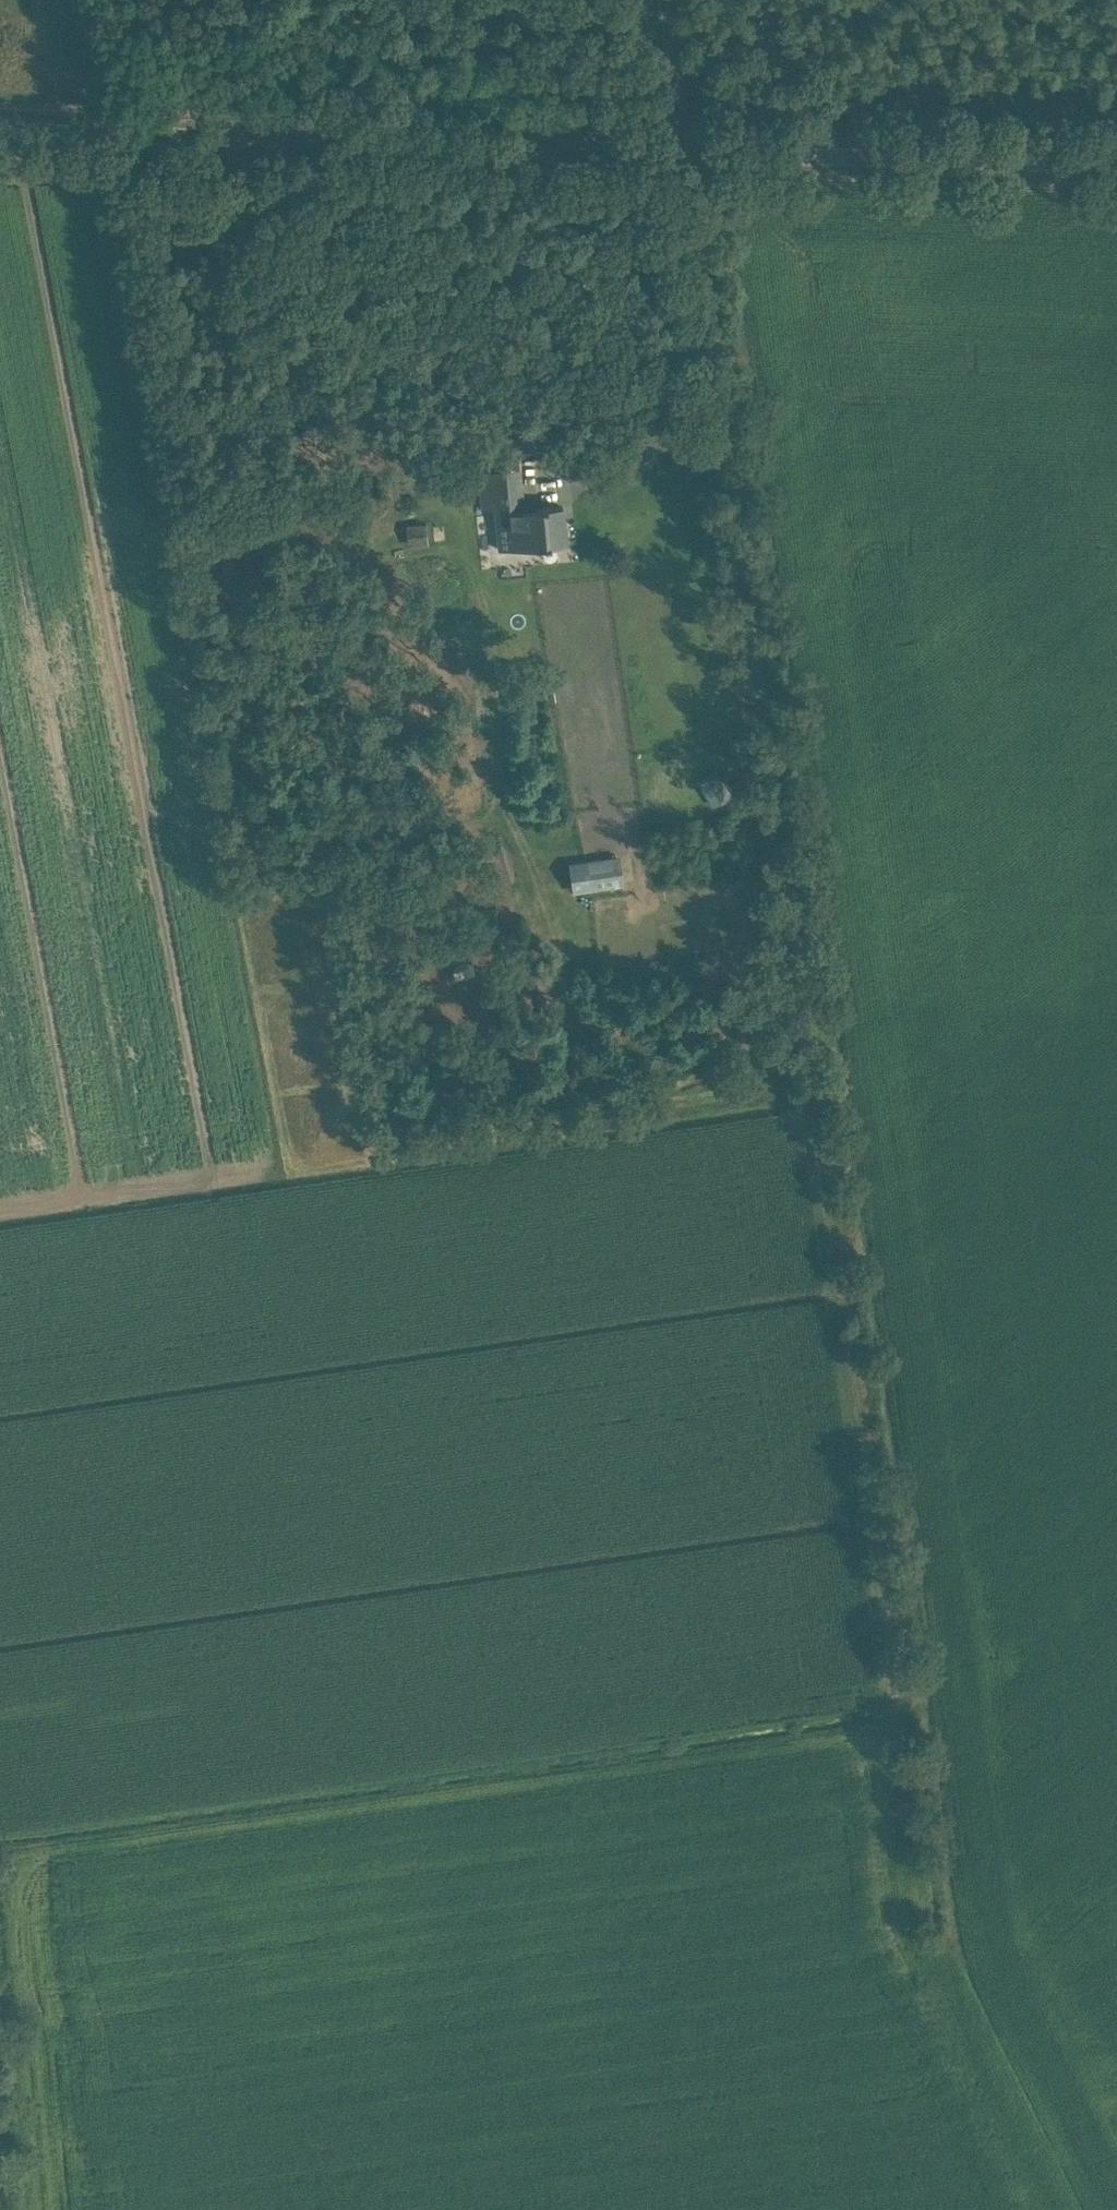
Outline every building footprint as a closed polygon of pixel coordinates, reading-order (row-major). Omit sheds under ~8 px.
[(500,549),(521,547),(545,544),(545,546),(551,545),(551,543),(559,543),(566,542),(564,522),(563,505),(548,507),(547,505),(541,506),(541,507),(524,509),(521,484),(480,488),(482,508),(495,507),(497,527),(500,549)] [(409,545),(428,544),(426,523),(407,525),(409,545)] [(573,892),(624,884),(619,854),(568,862),(573,892)]
